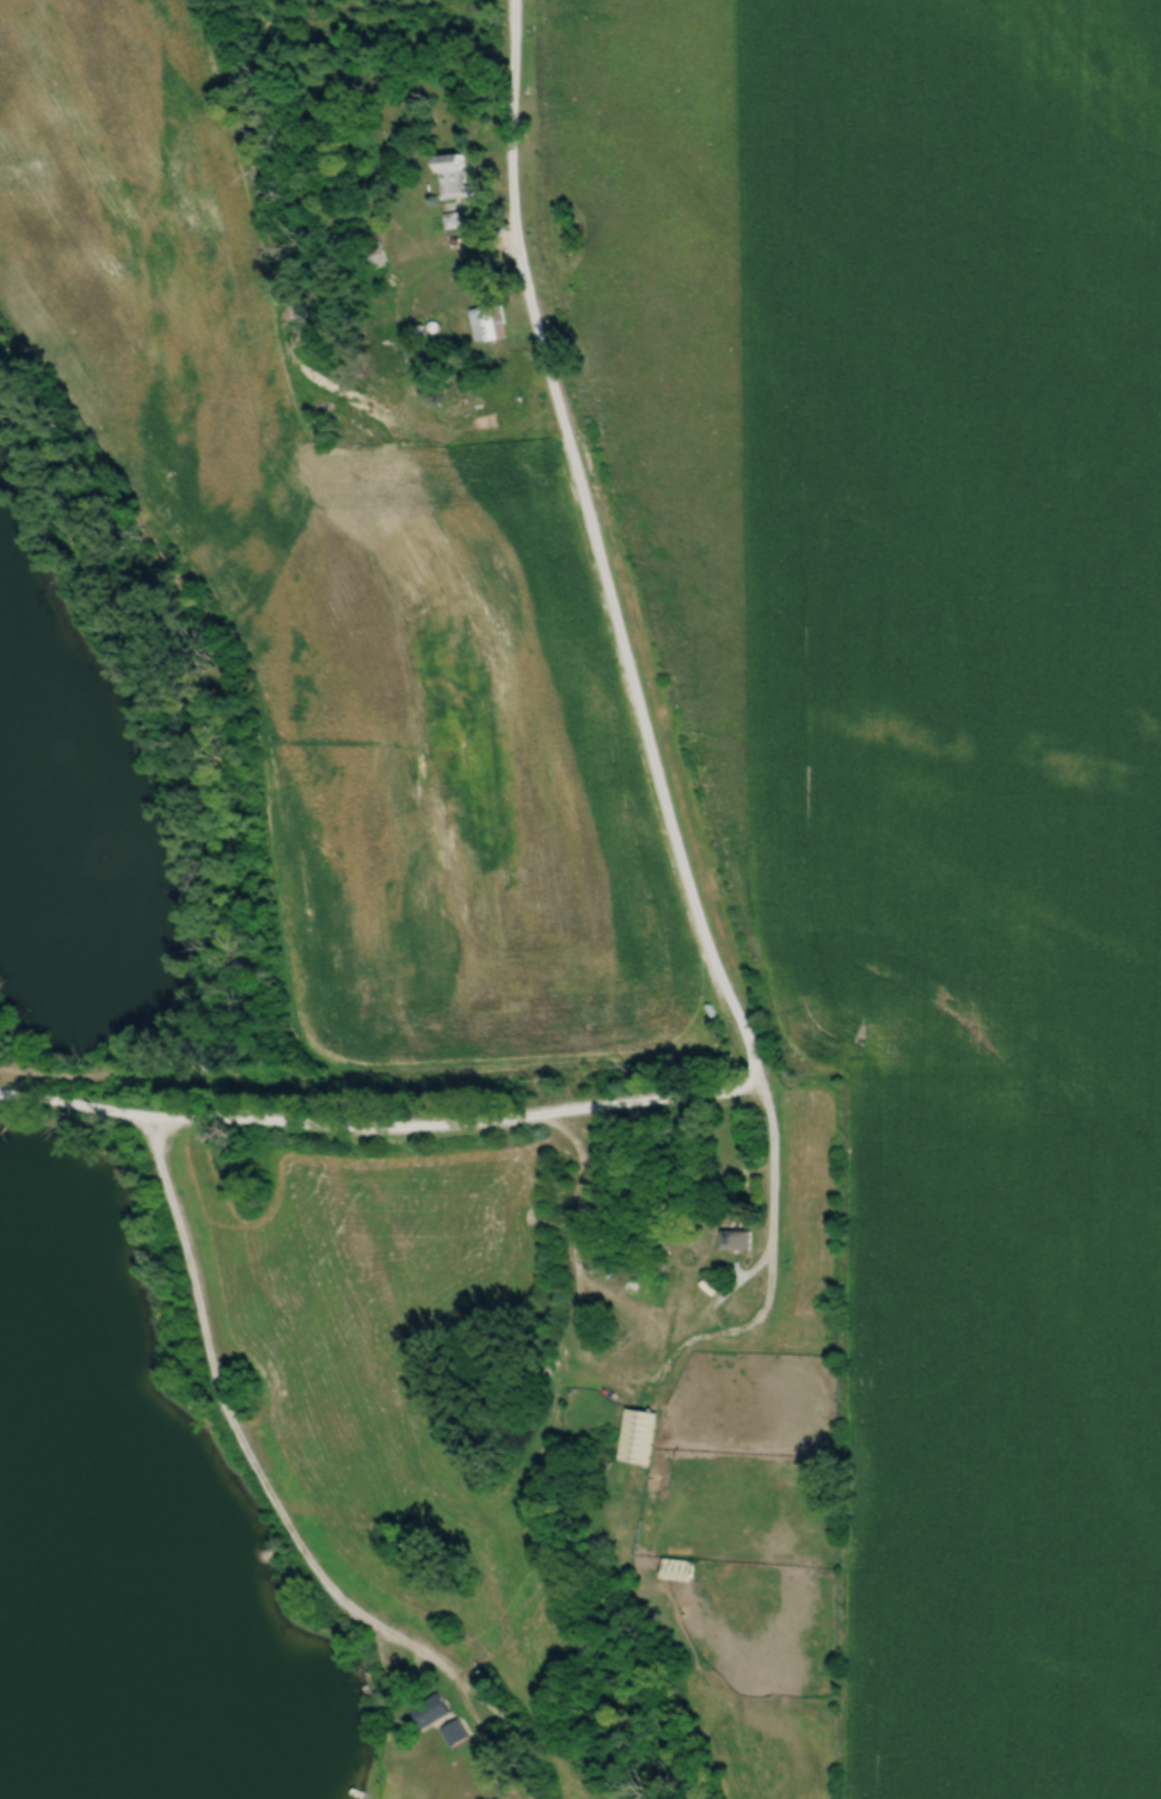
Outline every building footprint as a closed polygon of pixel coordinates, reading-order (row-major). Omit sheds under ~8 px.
[(467,198),(465,154),(439,155),(442,199),(467,198)] [(476,343),(508,339),(503,305),(472,309),(476,343)] [(753,1231),(721,1231),(721,1251),(753,1251),(753,1231)] [(620,1463),(652,1466),(658,1414),(626,1410),(620,1463)] [(693,1583),(695,1562),(665,1559),(662,1580),(693,1583)] [(422,1731),(453,1714),(442,1693),(411,1710),(422,1731)] [(452,1748),(470,1738),(460,1720),(442,1730),(452,1748)]
